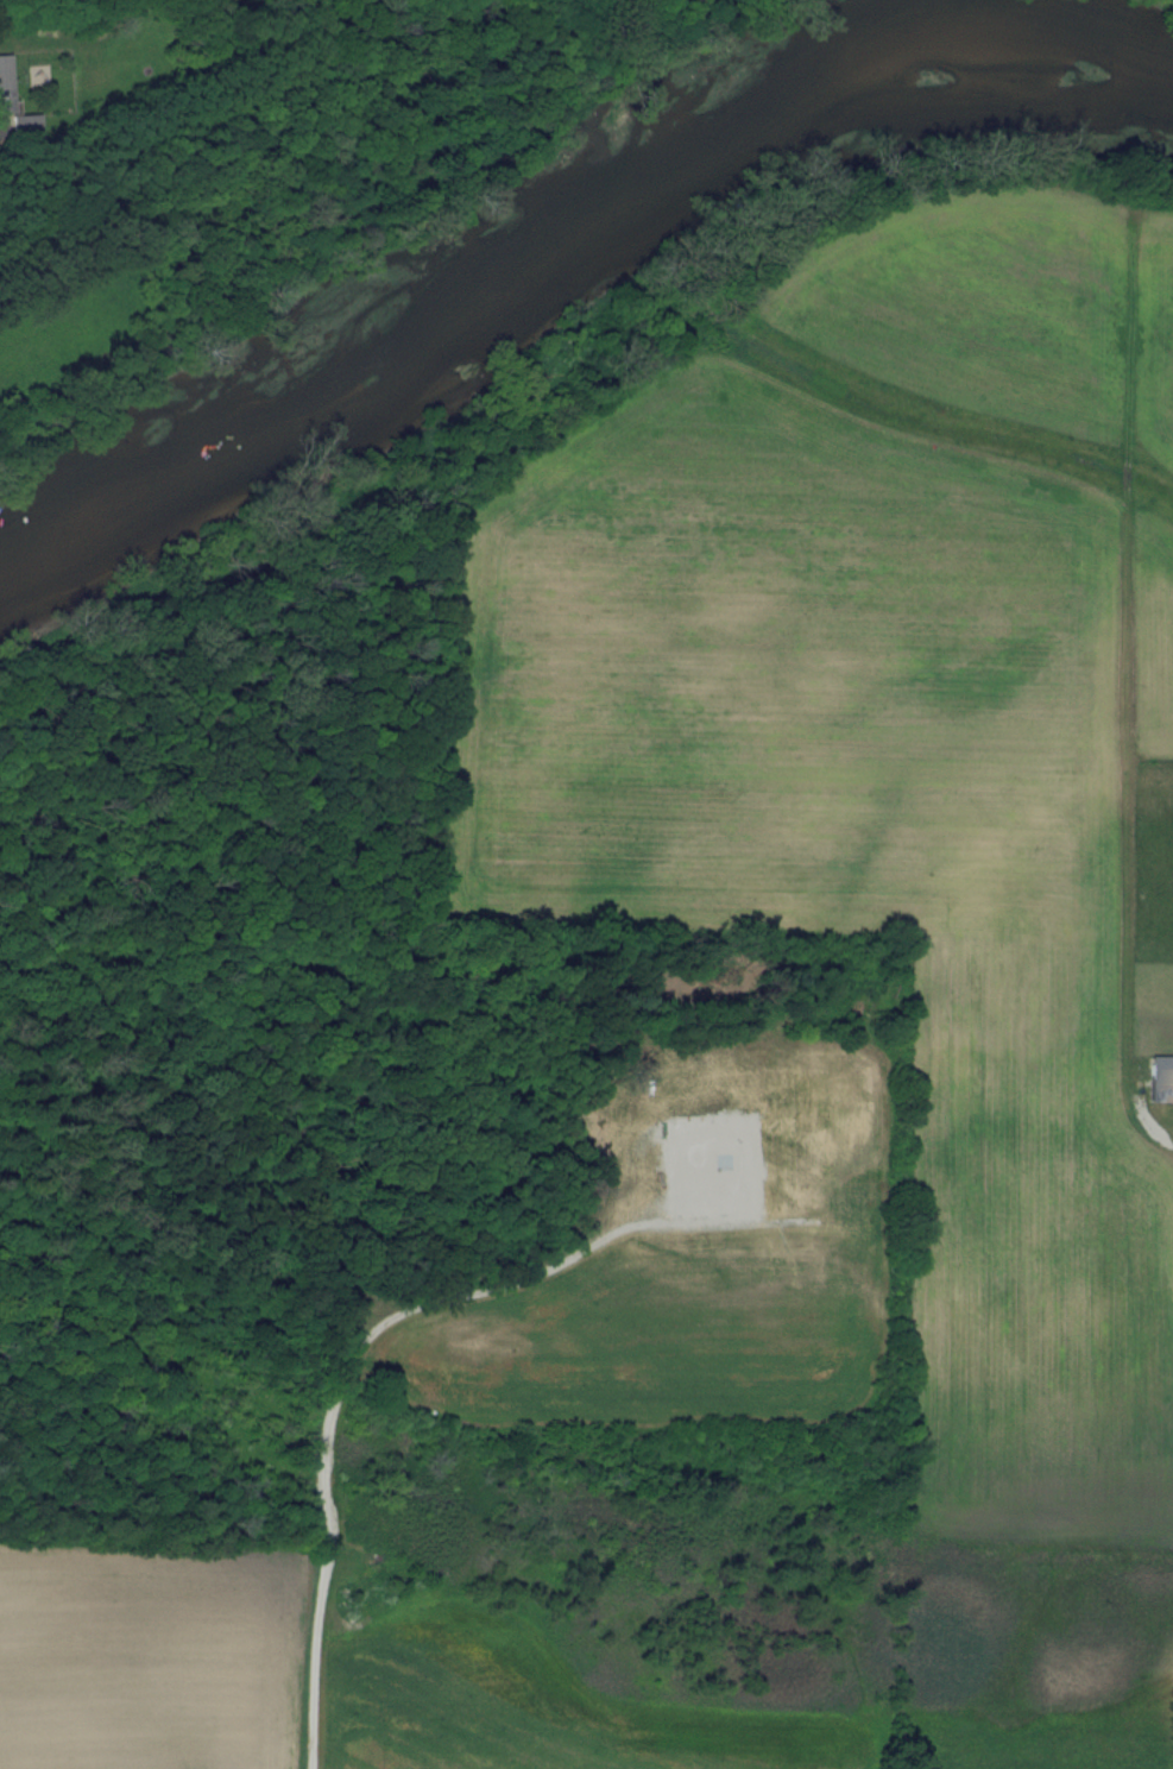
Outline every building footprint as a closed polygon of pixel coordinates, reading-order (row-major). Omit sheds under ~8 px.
[(39,114),(14,115),(12,54),(0,55),(0,114),(11,114),(12,140),(40,139),(39,114)] [(1172,1102),(1172,1057),(1150,1056),(1149,1101),(1172,1102)]
